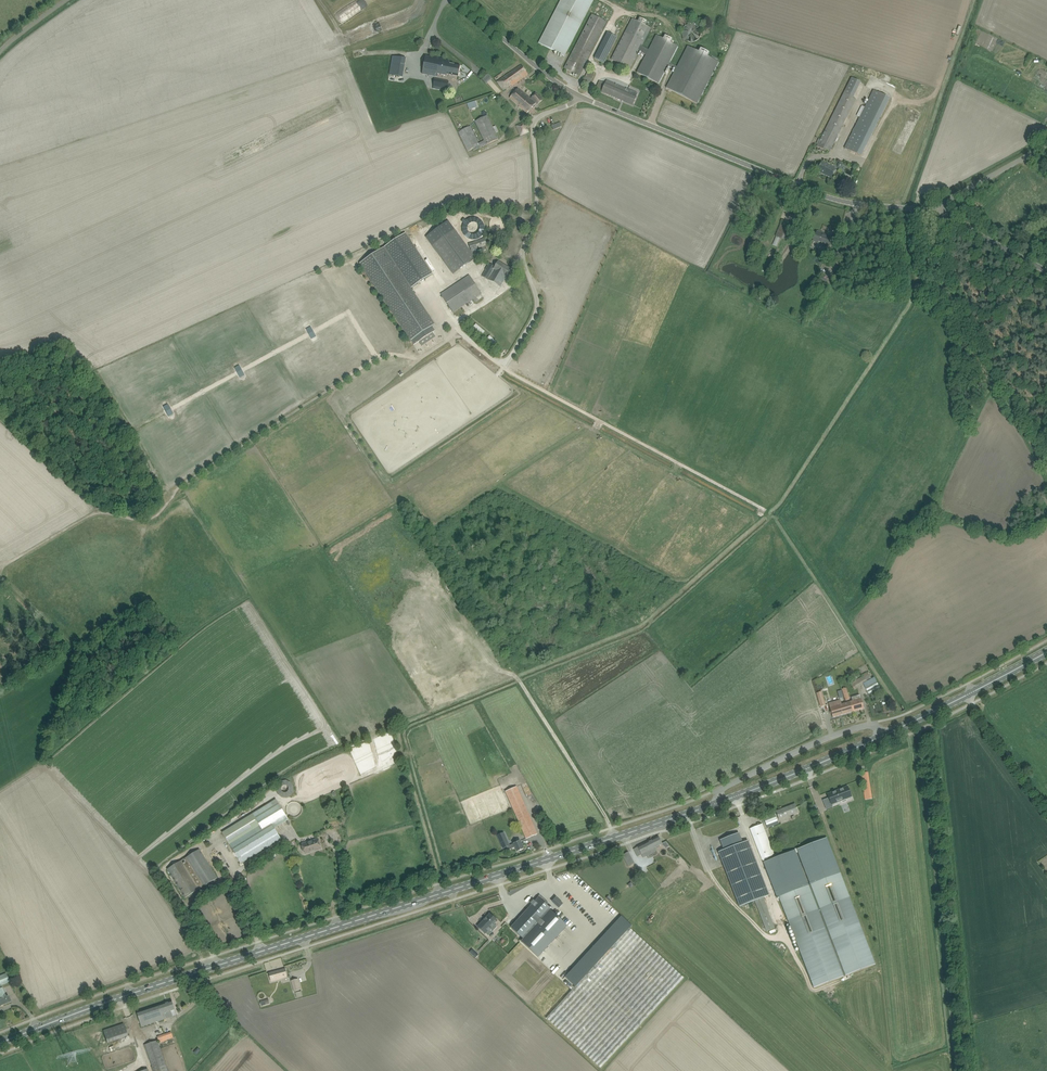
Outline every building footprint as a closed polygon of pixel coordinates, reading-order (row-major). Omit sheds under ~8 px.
[(593,0),(560,0),(538,44),(564,57),(593,0)] [(592,15),(564,69),(578,76),(606,22),(592,15)] [(668,66),(670,67),(670,68),(672,69),(673,67),(676,69),(666,88),(697,104),(719,62),(707,56),(709,53),(700,48),(699,52),(688,46),(677,67),(669,63),(678,46),(670,43),(672,39),(665,35),(663,39),(656,35),(648,50),(643,48),(642,47),(644,42),(645,40),(651,29),(645,26),(647,22),(640,18),(638,22),(632,19),(625,33),(611,59),(626,67),(624,69),(629,71),(630,69),(639,50),(641,51),(642,52),(641,53),(643,54),(646,55),(637,73),(659,84),(668,66)] [(699,27),(687,21),(681,35),(683,36),(682,39),(692,43),(699,27)] [(607,33),(594,59),(604,64),(617,38),(607,33)] [(397,117),(404,58),(390,56),(382,115),(397,117)] [(435,76),(438,77),(438,74),(447,76),(447,74),(458,77),(460,66),(449,64),(449,61),(426,57),(422,74),(435,76)] [(522,65),(497,82),(503,90),(511,85),(512,86),(528,75),(522,65)] [(583,83),(589,85),(593,73),(587,71),(583,83)] [(419,113),(419,109),(420,105),(422,96),(427,97),(425,108),(440,111),(444,91),(447,91),(449,82),(435,79),(434,82),(430,81),(429,84),(424,83),(425,80),(411,78),(405,112),(414,113),(414,112),(419,113)] [(602,92),(633,106),(637,97),(629,94),(631,90),(607,80),(605,83),(599,81),(596,89),(602,92)] [(531,98),(518,88),(510,98),(527,114),(536,103),(538,104),(542,101),(536,94),(531,98)] [(890,99),(874,91),(847,143),(845,148),(861,156),(863,151),(890,99)] [(821,140),(818,145),(817,147),(820,148),(822,149),(829,153),(856,99),(853,98),(844,93),(821,140)] [(467,104),(469,110),(477,107),(475,101),(467,104)] [(498,139),(496,133),(498,132),(496,126),(493,128),(487,116),(475,121),(484,141),(479,144),(470,126),(458,132),(468,151),(473,149),(474,151),(480,148),(480,146),(485,143),(486,145),(498,139)] [(521,137),(528,132),(523,122),(515,126),(521,137)] [(554,130),(562,127),(560,122),(552,126),(554,130)] [(817,171),(831,178),(836,169),(822,162),(817,171)] [(456,229),(449,220),(428,235),(434,244),(456,229)] [(782,221),(776,236),(788,242),(795,226),(782,221)] [(829,247),(833,238),(817,232),(813,241),(829,247)] [(411,288),(433,274),(408,236),(406,233),(384,248),(360,264),(372,282),(393,314),(411,341),(414,345),(416,344),(435,331),(432,327),(435,325),(411,288)] [(471,251),(477,249),(481,248),(488,246),(485,239),(469,244),(471,251)] [(500,287),(506,277),(507,277),(511,269),(498,262),(495,267),(490,263),(482,276),(500,287)] [(453,313),(472,300),(474,303),(478,300),(476,297),(481,294),(469,276),(441,294),(453,313)] [(481,335),(484,331),(475,323),(472,327),(481,335)] [(855,690),(867,681),(871,679),(869,676),(867,673),(851,684),(855,690)] [(821,707),(826,706),(822,692),(817,693),(821,707)] [(852,701),(848,703),(849,705),(850,705),(853,711),(864,708),(861,699),(860,695),(851,697),(852,701)] [(853,712),(853,711),(850,705),(849,705),(848,703),(847,703),(841,705),(840,700),(829,703),(833,717),(853,712)] [(861,773),(862,778),(865,800),(872,798),(868,772),(861,773)] [(293,793),(288,780),(274,786),(279,799),(293,793)] [(517,786),(505,791),(526,839),(538,834),(517,786)] [(852,797),(848,786),(827,794),(832,804),(852,797)] [(281,839),(275,828),(289,820),(277,800),(267,806),(223,833),(224,836),(230,845),(241,864),(281,839)] [(797,809),(796,807),(795,804),(776,811),(777,812),(778,817),(780,820),(798,812),(797,809)] [(764,818),(767,825),(778,821),(775,814),(764,818)] [(778,853),(775,854),(774,855),(764,829),(762,824),(750,829),(762,859),(764,859),(765,862),(764,863),(777,897),(779,897),(789,921),(814,988),(843,977),(808,886),(795,853),(798,852),(810,884),(845,976),(875,964),(851,900),(827,838),(822,840),(779,856),(778,853)] [(766,931),(775,928),(763,898),(769,895),(748,841),(743,843),(739,833),(720,840),(723,850),(718,852),(723,866),(739,907),(749,903),(756,922),(762,920),(766,931)] [(503,849),(507,847),(508,849),(508,850),(509,850),(515,847),(517,852),(524,849),(521,841),(514,844),(510,845),(508,840),(506,836),(499,840),(502,847),(503,849)] [(663,844),(659,836),(634,849),(638,856),(642,855),(643,858),(657,851),(656,848),(663,844)] [(322,849),(318,839),(302,844),(303,846),(303,849),(305,851),(306,854),(322,849)] [(200,849),(186,858),(181,861),(168,869),(186,898),(217,878),(210,867),(201,851),(200,849)] [(634,864),(628,852),(623,855),(629,866),(634,864)] [(663,875),(655,867),(640,883),(648,891),(654,885),(653,885),(663,875)] [(511,927),(524,940),(522,942),(539,957),(568,925),(562,920),(559,923),(548,913),(552,909),(547,905),(550,902),(547,900),(541,894),(535,900),(534,899),(531,903),(532,904),(511,927)] [(494,924),(497,921),(490,914),(478,927),(485,934),(491,928),(494,930),(497,927),(494,924)] [(630,928),(573,989),(547,1018),(601,1068),(684,977),(630,928)] [(288,977),(287,974),(285,969),(269,973),(271,979),(271,981),(288,977)] [(0,976),(0,999),(0,1006),(11,1002),(9,996),(6,997),(1,985),(10,982),(6,974),(0,976)] [(298,979),(291,981),(294,992),(301,990),(298,979)] [(137,1013),(139,1018),(142,1026),(167,1019),(167,1018),(165,1013),(171,1011),(175,1010),(174,1006),(172,1001),(137,1013)] [(103,1030),(105,1035),(107,1043),(128,1036),(124,1024),(103,1030)] [(159,1042),(159,1043),(174,1038),(173,1035),(172,1032),(157,1037),(159,1040),(158,1040),(144,1045),(153,1070),(168,1070),(159,1042)]
